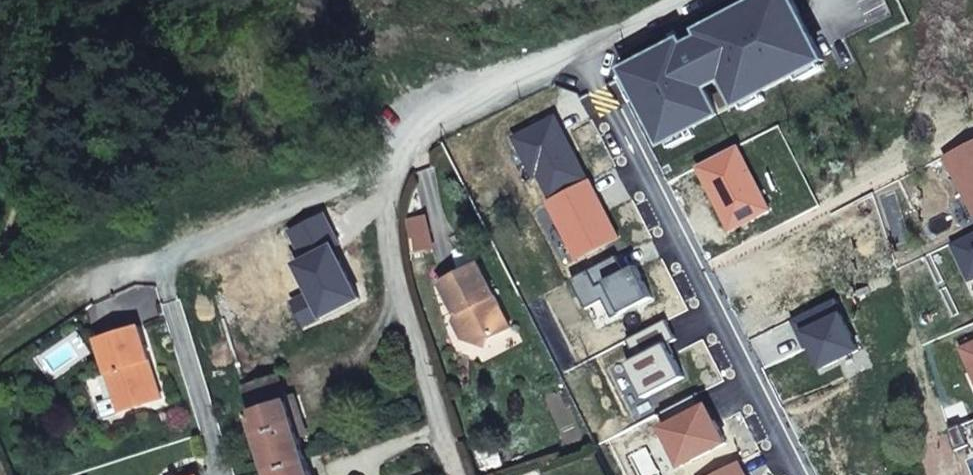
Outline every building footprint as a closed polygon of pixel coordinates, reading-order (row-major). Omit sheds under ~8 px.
[(650,59),(686,130),(824,60),(794,0),(766,0),(726,20),(729,27),(708,37),(705,31),(650,59)] [(538,171),(552,198),(588,180),(556,117),(515,137),(534,174),(538,171)] [(946,156),(972,209),(972,142),(946,156)] [(739,147),(699,167),(732,230),(771,210),(739,147)] [(590,179),(588,180),(552,198),(548,200),(577,258),(619,237),(590,179)] [(953,242),(970,279),(972,277),(972,233),(953,242)] [(605,300),(614,318),(654,298),(637,266),(626,272),(618,256),(572,279),(587,309),(605,300)] [(488,347),(491,339),(511,329),(479,264),(441,283),(455,311),(462,313),(463,314),(464,315),(468,324),(464,338),(464,339),(488,347)] [(812,345),(823,368),(860,350),(836,299),(794,319),(802,335),(806,333),(812,345)] [(454,320),(464,338),(468,324),(464,315),(454,320)] [(645,398),(685,377),(668,344),(677,339),(667,320),(628,340),(637,359),(627,364),(645,398)] [(164,399),(141,327),(97,340),(120,413),(164,399)] [(806,333),(802,335),(808,348),(812,345),(806,333)] [(962,348),(972,370),(972,369),(972,343),(962,348)] [(246,428),(256,424),(268,461),(304,450),(300,438),(308,436),(303,421),(295,423),(289,403),(288,399),(281,377),(246,388),(254,414),(253,414),(243,417),(246,428)] [(704,407),(697,394),(662,412),(668,425),(663,428),(682,465),(727,443),(708,405),(704,407)] [(303,421),(295,397),(288,399),(289,403),(295,423),(303,421)] [(972,435),(972,429),(970,421),(949,429),(954,442),(972,435)] [(273,474),(312,474),(304,450),(268,461),(273,474)] [(739,462),(713,474),(746,474),(739,462)]
